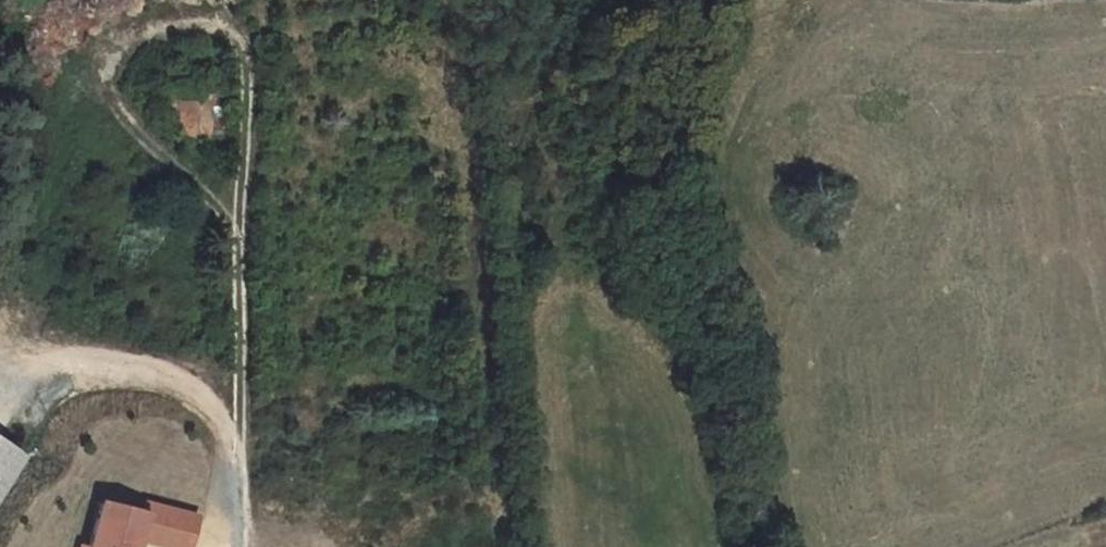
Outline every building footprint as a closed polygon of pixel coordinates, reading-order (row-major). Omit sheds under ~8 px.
[(198,138),(201,101),(185,100),(181,136),(198,138)] [(29,447),(0,432),(0,501),(29,447)] [(153,510),(107,500),(95,546),(144,546),(153,510)] [(158,546),(195,546),(204,514),(170,505),(158,546)]
